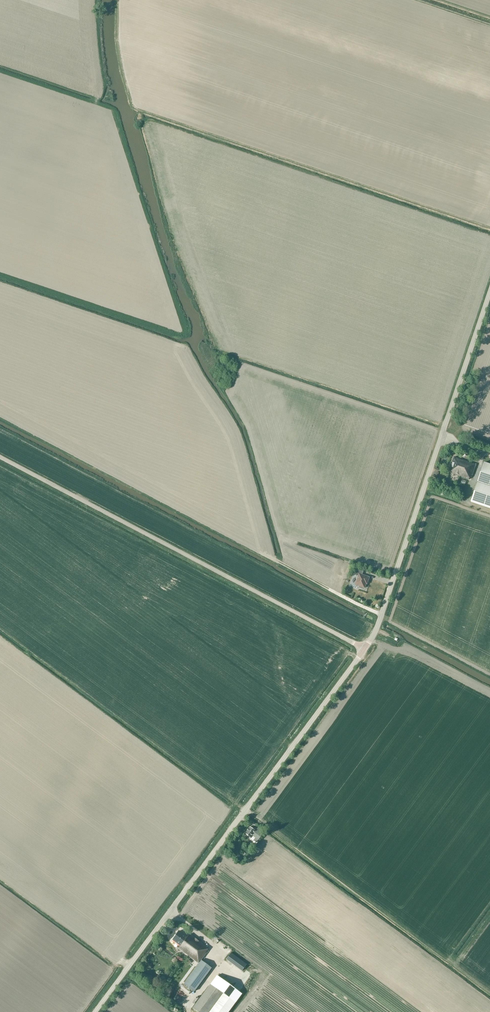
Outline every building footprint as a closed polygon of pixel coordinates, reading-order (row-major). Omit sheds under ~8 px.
[(471,475),(472,476),(476,464),(454,456),(448,473),(469,480),(471,475)] [(471,502),(489,508),(489,465),(484,463),(471,502)] [(362,575),(363,572),(356,569),(354,575),(359,576),(355,585),(359,586),(359,587),(363,589),(363,588),(364,588),(366,584),(367,584),(369,578),(362,575)] [(257,827),(254,831),(248,827),(244,833),(250,838),(252,836),(255,838),(253,840),(256,842),(258,840),(263,833),(261,831),(261,830),(257,827)] [(189,934),(187,937),(179,931),(172,940),(180,946),(178,949),(197,963),(201,959),(206,953),(208,949),(189,934)] [(247,964),(231,953),(226,960),(242,971),(247,964)] [(194,992),(211,968),(201,961),(183,984),(194,992)] [(221,979),(215,987),(235,1002),(241,994),(221,979)] [(230,999),(210,984),(192,1008),(197,1011),(228,1011),(235,1003),(230,999)] [(179,990),(172,997),(176,1000),(183,993),(179,990)]
